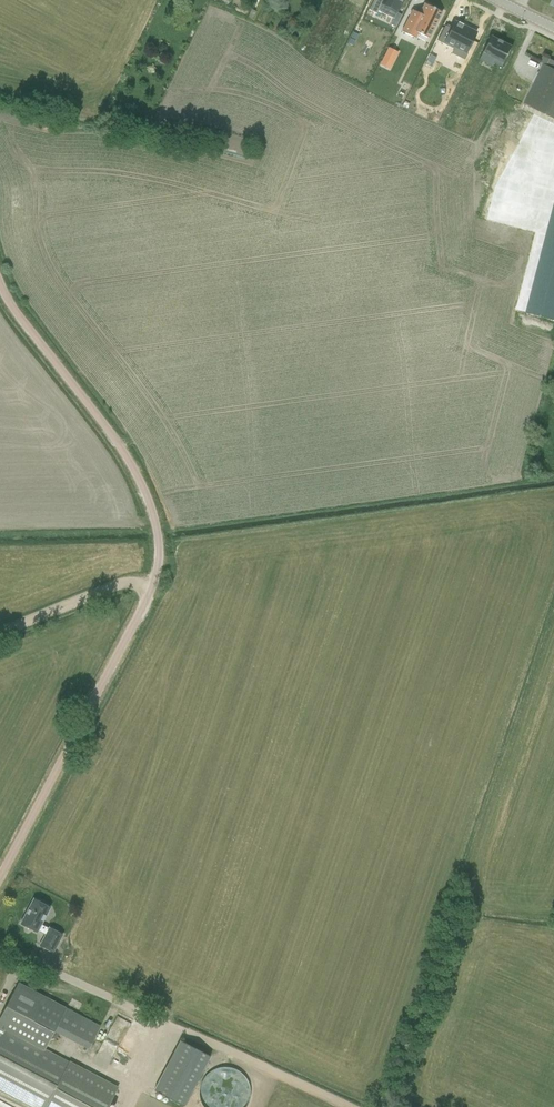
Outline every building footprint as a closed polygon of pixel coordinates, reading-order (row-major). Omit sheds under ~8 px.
[(368,10),(376,14),(381,4),(397,12),(403,0),(373,0),(368,10)] [(412,10),(401,32),(415,39),(418,33),(428,39),(441,12),(424,4),(419,14),(412,10)] [(395,27),(400,15),(397,13),(395,12),(392,18),(389,24),(395,27)] [(445,26),(437,41),(453,49),(454,47),(466,52),(476,33),(462,26),(462,25),(457,22),(457,23),(454,22),(451,27),(450,29),(447,27),(446,27),(445,26)] [(491,35),(479,59),(493,66),(495,62),(503,66),(513,46),(504,42),(505,41),(504,40),(504,41),(500,39),(500,38),(499,39),(491,35)] [(396,53),(388,49),(380,64),(388,69),(396,53)] [(436,58),(430,55),(425,65),(431,68),(436,58)] [(550,59),(547,66),(544,64),(541,70),(524,104),(520,112),(532,118),(536,110),(553,119),(553,61),(550,59)] [(60,121),(46,118),(43,130),(57,133),(60,121)] [(447,212),(447,195),(438,195),(438,212),(447,212)] [(526,312),(553,320),(553,205),(526,312)] [(50,908),(43,904),(33,899),(20,924),(36,932),(38,930),(45,934),(39,945),(52,952),(62,934),(48,927),(48,928),(41,925),(50,908)] [(31,1106),(107,1106),(116,1088),(44,1050),(54,1031),(66,1009),(19,982),(0,1017),(0,1090),(31,1106)] [(66,1009),(54,1031),(88,1048),(99,1027),(66,1009)] [(110,1016),(99,1035),(112,1042),(122,1023),(110,1016)] [(210,1056),(180,1041),(154,1090),(183,1106),(210,1056)]
